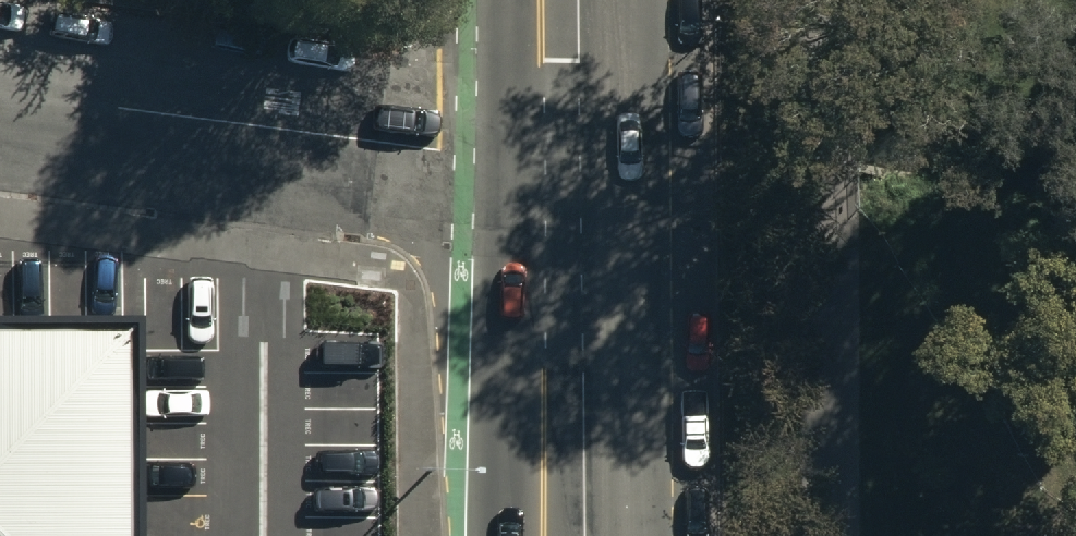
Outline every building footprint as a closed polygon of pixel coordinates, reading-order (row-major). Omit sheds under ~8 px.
[(0,331),(0,535),(136,535),(138,332),(0,331)]
